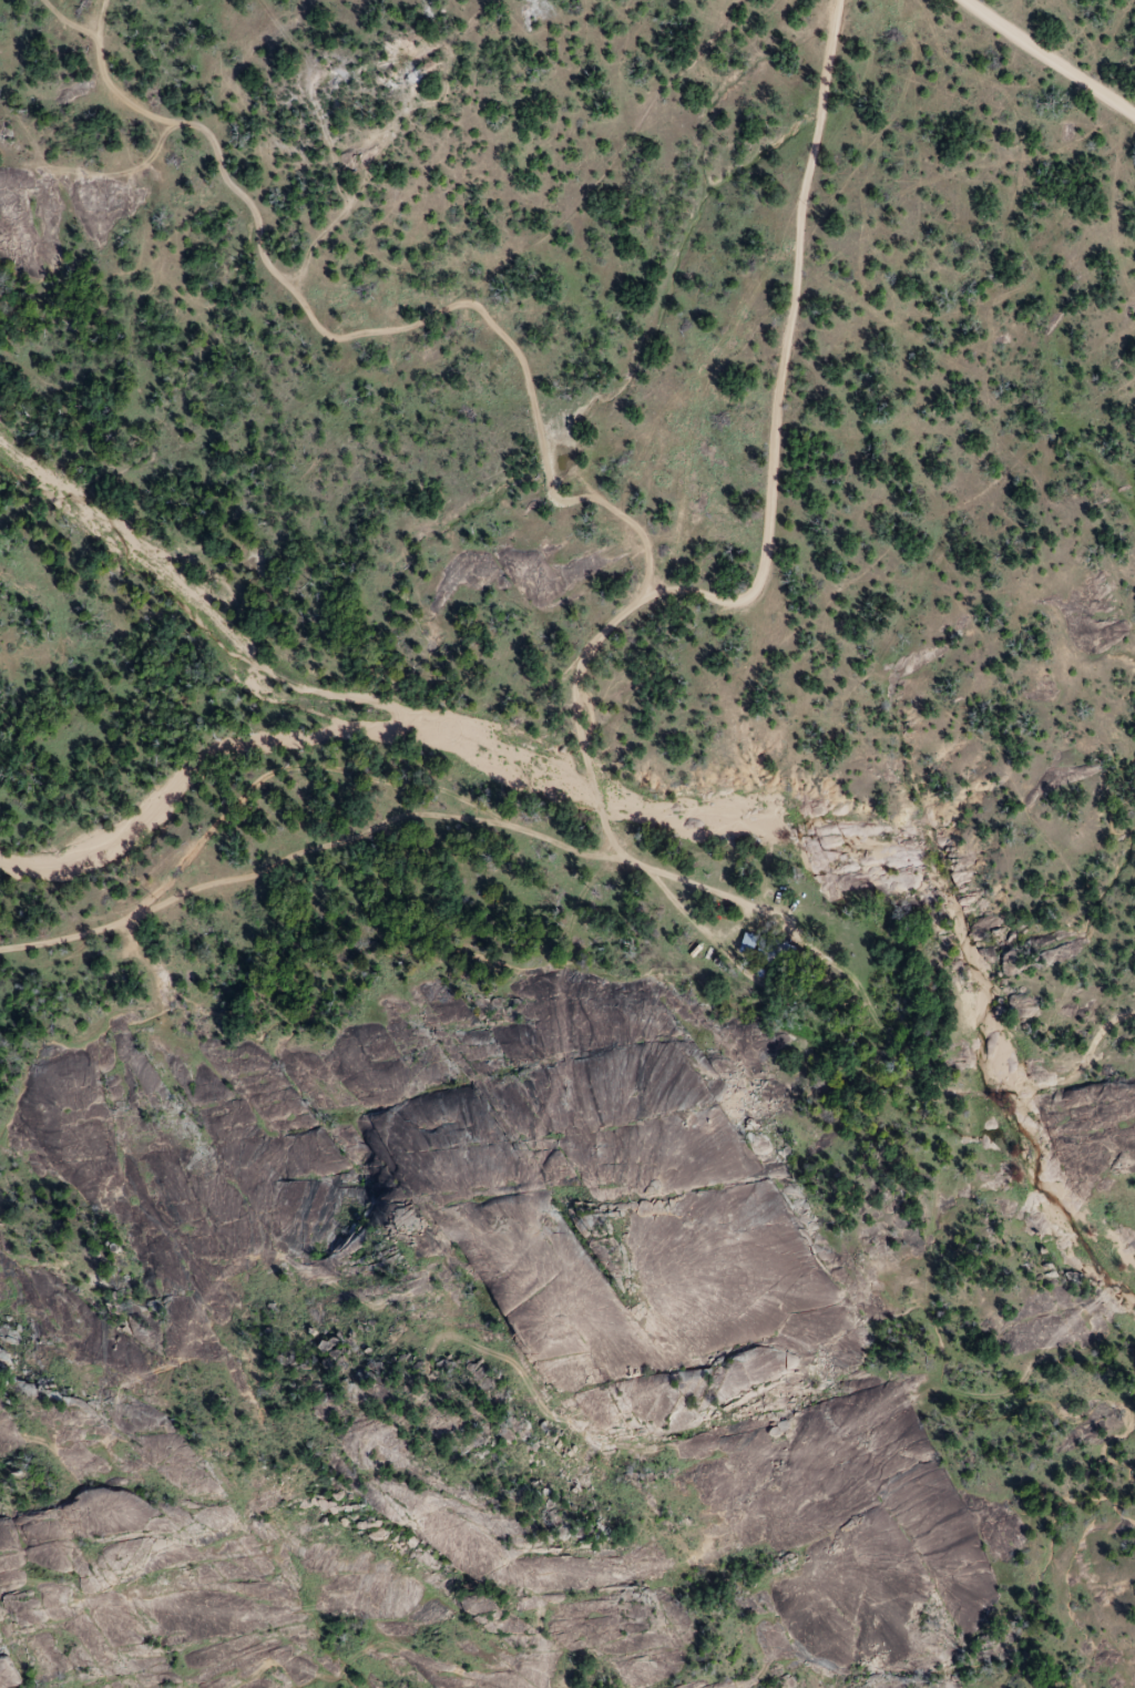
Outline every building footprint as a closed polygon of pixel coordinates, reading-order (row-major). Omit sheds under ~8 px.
[(740,955),(754,957),(757,938),(743,935),(740,955)] [(791,946),(762,947),(763,969),(792,968),(791,946)]
